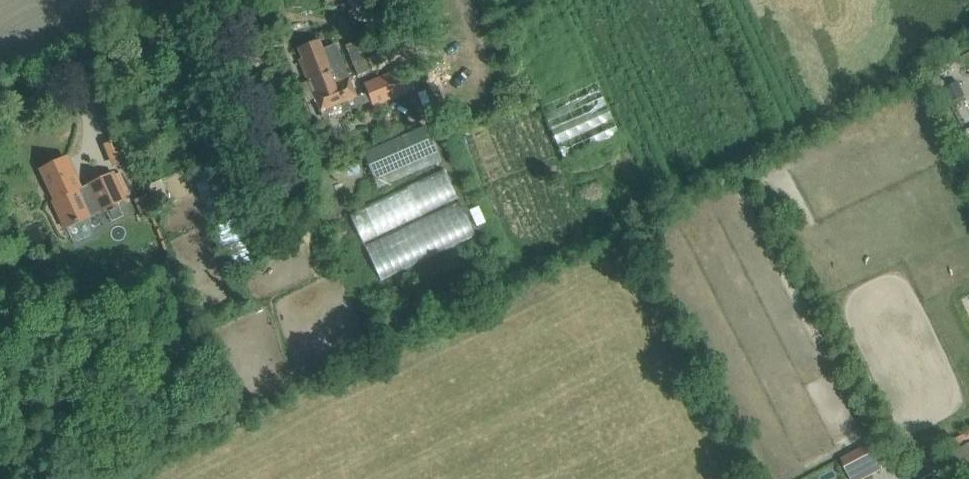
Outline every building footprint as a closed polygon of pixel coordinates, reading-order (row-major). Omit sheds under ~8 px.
[(357,75),(370,70),(358,40),(345,46),(357,75)] [(349,79),(349,80),(341,83),(336,69),(345,66),(336,44),(321,49),(318,42),(300,49),(304,59),(299,61),(320,113),(321,113),(324,121),(369,103),(366,94),(359,75),(349,79)] [(395,62),(390,49),(368,57),(373,70),(395,62)] [(562,158),(620,136),(597,75),(539,97),(562,158)] [(949,98),(952,103),(966,96),(963,91),(949,98)] [(369,166),(378,188),(434,164),(424,142),(369,166)] [(85,194),(82,188),(81,189),(66,158),(40,170),(55,200),(53,202),(70,239),(94,228),(89,217),(126,200),(113,173),(90,184),(93,191),(85,194)] [(447,172),(351,211),(363,240),(459,200),(447,172)] [(380,277),(477,237),(462,201),(365,241),(380,277)] [(45,279),(50,290),(60,286),(56,275),(45,279)] [(31,367),(48,360),(45,351),(27,357),(31,367)] [(876,473),(883,469),(870,444),(863,448),(842,459),(852,478),(864,478),(876,473)] [(968,477),(968,444),(956,451),(968,477)]
